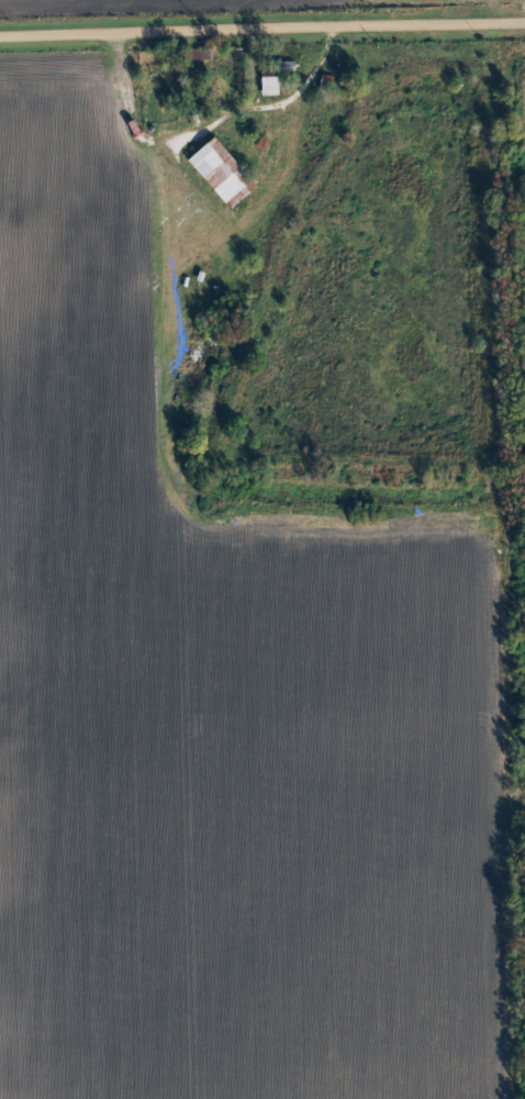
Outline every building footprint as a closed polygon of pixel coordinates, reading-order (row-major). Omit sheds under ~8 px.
[(263,95),(280,95),(280,77),(264,76),(263,95)] [(242,166),(218,137),(192,160),(230,206),(251,189),(237,171),(242,166)]
